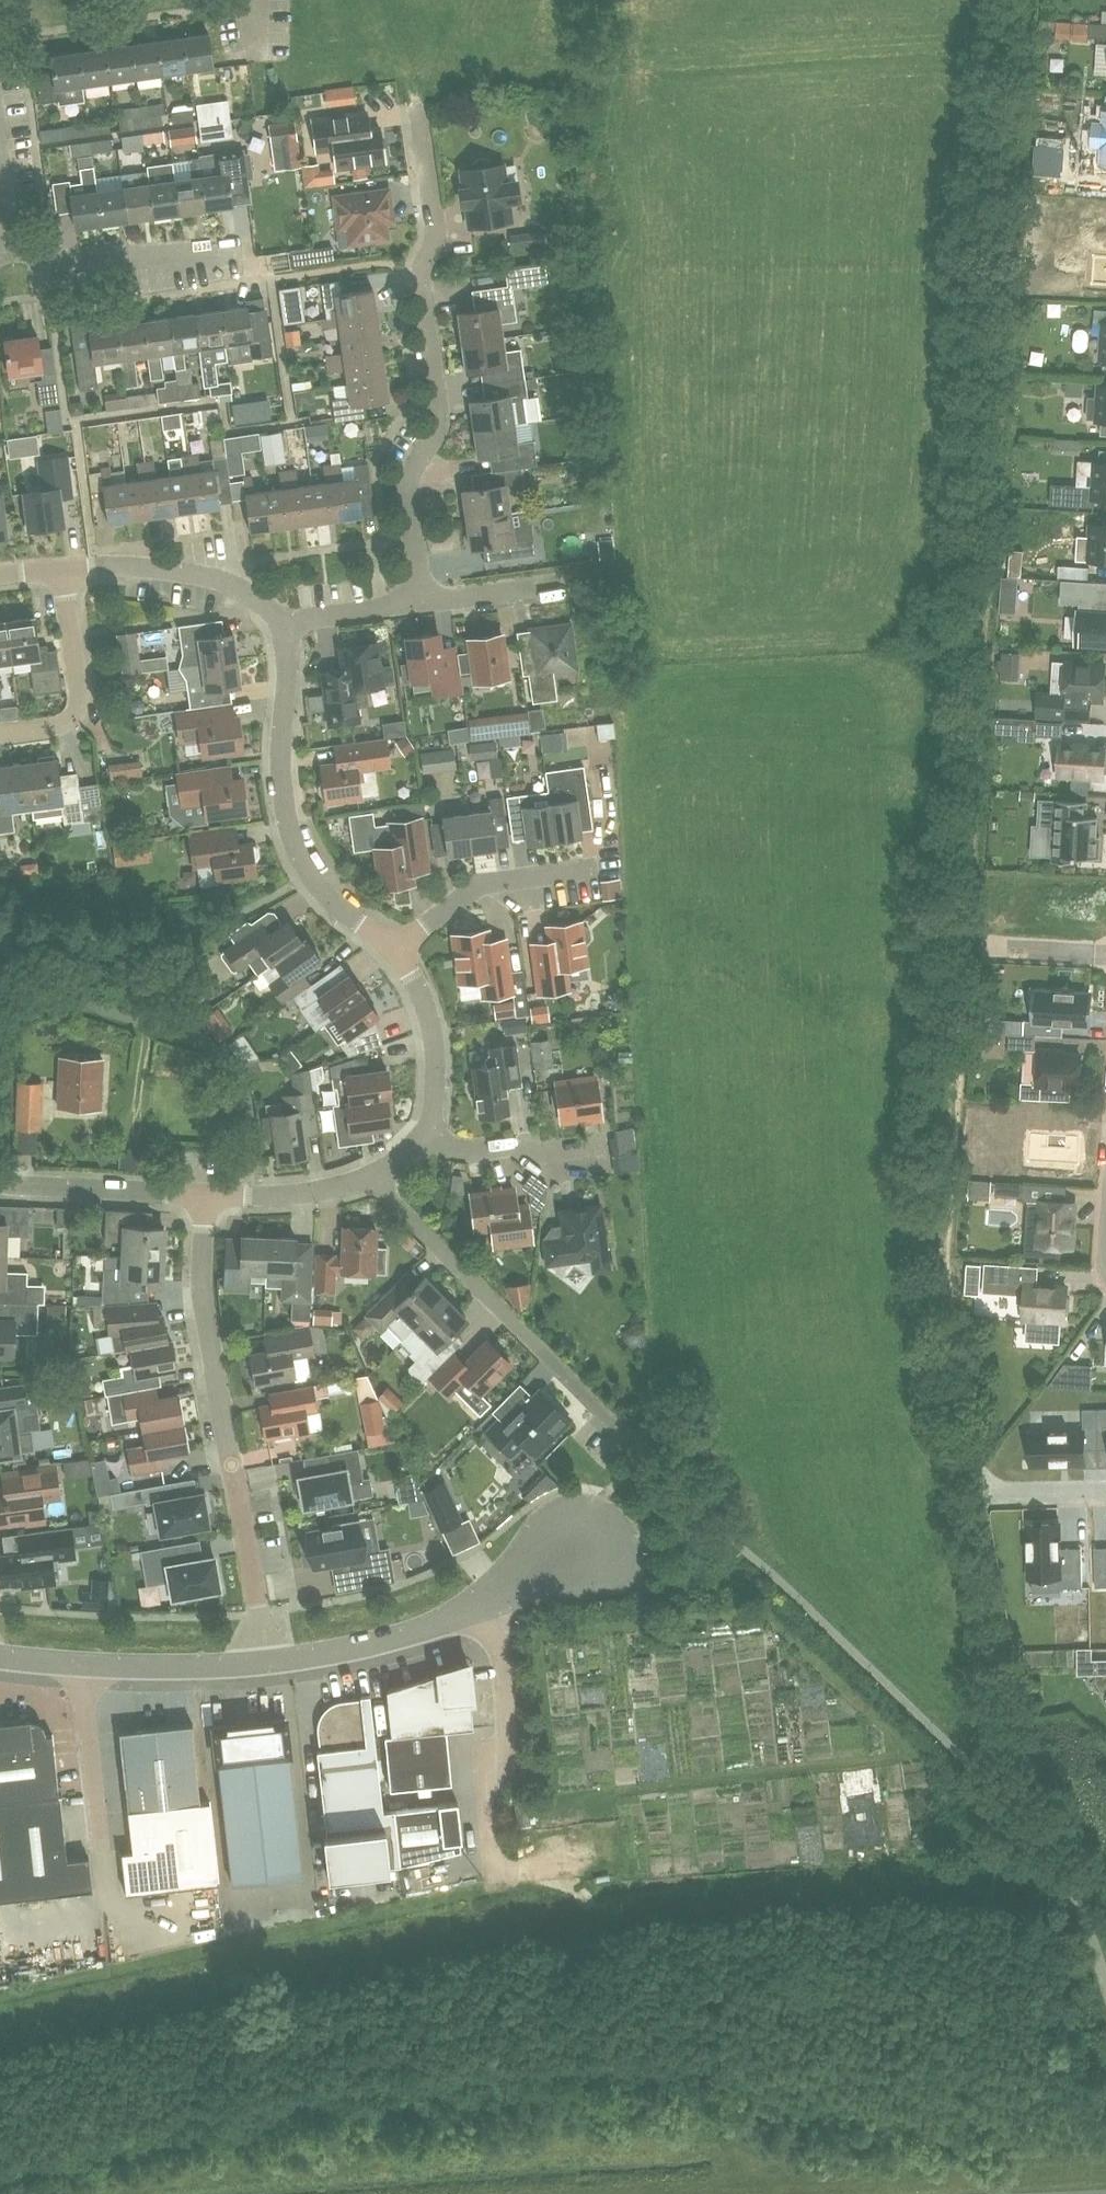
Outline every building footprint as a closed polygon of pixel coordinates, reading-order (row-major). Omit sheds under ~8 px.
[(1088,37),(1105,38),(1105,24),(1089,23),(1088,37)] [(1039,31),(1038,38),(1041,44),(1048,45),(1055,40),(1055,33),(1050,27),(1043,27),(1041,29),(1039,31)] [(210,32),(183,36),(188,72),(214,68),(210,32)] [(183,36),(157,39),(162,75),(188,72),(183,36)] [(157,39),(130,43),(135,79),(162,75),(157,39)] [(130,43),(104,46),(109,82),(135,79),(130,43)] [(104,46),(78,50),(83,86),(109,82),(104,46)] [(1105,74),(1105,47),(1097,47),(1095,74),(1105,74)] [(51,54),(54,71),(36,73),(40,103),(59,100),(58,89),(83,86),(78,50),(51,54)] [(353,87),(340,89),(342,102),(355,100),(353,87)] [(1093,146),(1104,147),(1103,163),(1105,164),(1105,94),(1104,121),(1094,121),(1093,146)] [(218,101),(197,104),(199,123),(221,120),(218,101)] [(163,125),(161,113),(164,113),(163,104),(139,107),(142,128),(163,125)] [(139,107),(118,109),(121,131),(142,128),(139,107)] [(194,120),(193,109),(171,112),(173,123),(194,120)] [(370,129),(368,112),(313,120),(317,150),(334,148),(337,167),(384,160),(380,127),(370,129)] [(109,120),(88,123),(90,135),(111,132),(109,120)] [(202,141),(223,138),(221,120),(199,123),(202,141)] [(90,135),(88,123),(67,126),(69,138),(90,135)] [(271,144),(297,140),(295,123),(269,126),(271,144)] [(195,127),(168,130),(170,146),(197,143),(195,127)] [(164,131),(142,134),(144,144),(165,141),(164,131)] [(142,134),(122,137),(124,152),(145,149),(144,144),(142,134)] [(112,138),(91,141),(93,151),(113,148),(112,138)] [(93,151),(91,141),(70,144),(71,154),(93,151)] [(1061,173),(1062,143),(1033,142),(1032,172),(1061,173)] [(242,151),(199,157),(207,209),(233,206),(232,197),(248,195),(246,177),(251,176),(248,154),(242,154),(242,151)] [(188,176),(176,178),(181,213),(207,209),(199,157),(189,158),(191,176),(188,176)] [(472,165),(472,167),(472,168),(461,170),(469,226),(510,220),(508,202),(510,201),(512,200),(514,198),(515,197),(516,194),(516,192),(516,190),(515,188),(514,186),(512,184),(510,183),(508,182),(506,182),(505,182),(502,164),(491,165),(490,163),(489,161),(488,160),(486,158),(484,157),(481,157),(479,157),(477,158),(475,159),(474,161),(472,163),(472,165)] [(149,182),(154,217),(181,213),(176,178),(173,160),(164,162),(166,180),(149,182)] [(70,184),(69,179),(52,182),(57,213),(73,210),(76,228),(103,224),(99,189),(95,164),(80,166),(82,182),(70,184)] [(140,183),(124,186),(129,221),(154,217),(149,182),(147,169),(138,170),(140,183)] [(99,189),(103,224),(129,221),(124,186),(99,189)] [(388,189),(336,196),(334,196),(339,228),(347,227),(349,243),(387,238),(385,222),(393,221),(388,189)] [(1081,253),(1092,254),(1090,284),(1105,285),(1105,233),(1083,231),(1081,253)] [(526,282),(524,268),(515,269),(517,283),(526,282)] [(323,282),(328,318),(376,311),(373,288),(341,293),(339,280),(323,282)] [(299,285),(278,288),(283,324),(304,321),(299,285)] [(487,309),(474,311),(458,313),(462,342),(502,337),(500,324),(516,322),(511,285),(485,289),(487,309)] [(247,311),(247,306),(221,310),(226,345),(229,365),(242,363),(239,343),(251,341),(253,357),(271,355),(264,309),(247,311)] [(221,310),(194,314),(199,349),(203,377),(203,380),(217,378),(217,375),(213,347),(226,345),(221,310)] [(379,333),(376,311),(328,318),(321,319),(322,328),(340,325),(342,338),(379,333)] [(183,351),(199,349),(194,314),(169,317),(174,352),(176,369),(185,368),(183,351)] [(174,352),(169,317),(142,321),(147,356),(150,380),(164,378),(160,354),(174,352)] [(121,360),(125,387),(138,385),(134,358),(147,356),(142,321),(117,325),(121,360)] [(95,364),(121,360),(117,325),(90,329),(92,346),(74,349),(80,390),(99,387),(95,364)] [(299,329),(284,330),(287,346),(301,344),(299,329)] [(382,355),(379,333),(342,338),(344,351),(326,354),(328,363),(382,355)] [(43,374),(39,348),(37,335),(14,339),(14,335),(0,337),(2,348),(6,348),(10,375),(27,372),(28,381),(36,380),(40,406),(60,403),(55,373),(43,374)] [(495,382),(520,379),(523,378),(520,351),(504,353),(502,337),(462,342),(466,372),(493,369),(495,382)] [(385,378),(382,355),(328,363),(329,371),(346,369),(348,383),(385,378)] [(178,384),(178,389),(180,401),(201,397),(198,382),(192,383),(190,368),(175,370),(177,384),(178,384)] [(354,419),(352,406),(388,400),(385,378),(348,383),(350,396),(332,398),(336,421),(354,419)] [(524,378),(523,378),(520,379),(495,382),(488,383),(490,399),(470,402),(474,429),(513,423),(527,421),(523,397),(527,396),(524,378)] [(295,391),(306,389),(305,379),(292,381),(293,391),(295,391)] [(208,385),(210,396),(233,393),(232,381),(208,385)] [(1087,418),(1098,419),(1098,421),(1102,422),(1101,434),(1105,434),(1105,386),(1100,385),(1100,396),(1089,395),(1087,418)] [(165,386),(156,387),(157,392),(159,404),(168,402),(165,386)] [(125,391),(107,393),(108,400),(105,400),(107,412),(128,408),(126,395),(125,391)] [(137,394),(126,395),(128,408),(148,405),(146,394),(137,395),(137,394)] [(230,402),(233,421),(269,416),(267,397),(230,402)] [(45,411),(48,433),(63,431),(60,408),(45,411)] [(180,412),(161,415),(163,428),(182,425),(180,412)] [(513,423),(474,429),(477,458),(503,454),(505,469),(522,467),(536,465),(533,441),(515,443),(513,423)] [(37,435),(7,439),(9,457),(39,453),(37,435)] [(239,436),(224,438),(224,439),(226,458),(229,475),(244,473),(241,452),(239,436)] [(1066,453),(1067,439),(1055,439),(1054,453),(1066,453)] [(1057,506),(1094,508),(1095,499),(1105,500),(1105,450),(1100,450),(1099,463),(1096,463),(1094,487),(1059,485),(1057,506)] [(226,458),(213,460),(214,470),(202,471),(199,454),(189,456),(197,512),(220,509),(217,486),(230,484),(229,475),(226,458)] [(197,512),(189,456),(181,457),(183,474),(170,476),(175,515),(197,512)] [(57,489),(70,488),(66,457),(38,461),(42,490),(24,493),(29,530),(62,526),(57,489)] [(153,518),(175,515),(170,476),(157,478),(154,461),(145,463),(153,518)] [(140,480),(125,482),(131,521),(153,518),(145,463),(137,464),(140,480)] [(341,464),(332,465),(340,519),(363,516),(361,507),(374,505),(368,463),(354,465),(356,478),(343,479),(341,464)] [(317,522),(340,519),(332,465),(322,466),(324,482),(311,484),(317,522)] [(493,486),(474,488),(462,489),(466,518),(508,512),(506,493),(525,491),(522,467),(505,469),(491,471),(493,486)] [(131,521),(125,482),(113,484),(111,468),(100,469),(108,524),(131,521)] [(295,526),(317,522),(311,484),(297,486),(295,470),(287,471),(295,526)] [(267,491),(272,529),(295,526),(287,471),(278,473),(281,489),(267,491)] [(249,532),(272,529),(267,491),(254,493),(252,476),(241,478),(249,532)] [(512,541),(508,512),(466,518),(470,548),(503,543),(505,557),(534,553),(532,538),(512,541)] [(1076,560),(1090,561),(1093,561),(1105,562),(1105,526),(1092,525),(1091,536),(1078,536),(1076,560)] [(613,538),(597,540),(600,559),(615,557),(613,538)] [(1059,566),(1058,578),(1088,579),(1089,567),(1059,566)] [(1001,576),(1000,591),(1017,592),(1018,578),(1001,576)] [(1078,612),(1077,642),(1105,644),(1105,614),(1094,613),(1095,604),(1097,604),(1098,582),(1063,580),(1061,602),(1080,603),(1080,612),(1078,612)] [(6,621),(12,662),(31,660),(32,671),(40,670),(43,692),(62,690),(56,649),(39,652),(35,617),(6,621)] [(12,662),(6,621),(0,622),(0,664),(12,662)] [(231,634),(224,634),(204,637),(202,623),(177,627),(181,655),(178,669),(182,668),(235,661),(231,634)] [(517,633),(523,676),(529,676),(533,703),(558,700),(555,673),(577,670),(572,626),(517,633)] [(133,633),(115,636),(121,677),(139,674),(138,672),(137,659),(133,633)] [(433,697),(463,693),(457,644),(441,647),(439,635),(406,639),(410,662),(400,664),(403,684),(431,680),(433,697)] [(470,639),(471,652),(458,654),(461,673),(474,671),(475,682),(507,678),(501,635),(470,639)] [(375,644),(371,644),(370,641),(367,638),(358,640),(355,643),(356,647),(340,649),(343,671),(322,674),(329,726),(358,722),(356,706),(366,705),(364,689),(382,686),(381,685),(392,683),(390,667),(379,669),(375,644)] [(1031,676),(1029,648),(999,649),(1001,678),(1031,676)] [(212,707),(210,691),(239,687),(235,661),(182,668),(178,669),(184,681),(188,710),(212,707)] [(1104,700),(1104,696),(1105,694),(1105,682),(1105,681),(1105,666),(1055,663),(1053,694),(1039,694),(1038,702),(1065,703),(1064,718),(1090,719),(1091,699),(1104,700)] [(322,693),(308,695),(310,710),(324,708),(322,693)] [(134,700),(130,705),(132,710),(137,713),(142,712),(145,707),(143,702),(138,699),(134,700)] [(1065,703),(1038,702),(1038,716),(1064,718),(1065,703)] [(212,707),(188,710),(175,712),(179,741),(201,738),(203,756),(241,750),(237,718),(214,722),(212,707)] [(529,714),(530,732),(548,729),(546,712),(529,714)] [(489,738),(487,716),(468,718),(471,740),(489,738)] [(996,734),(1017,735),(1018,717),(997,716),(996,734)] [(382,735),(404,733),(403,718),(381,720),(382,735)] [(1037,722),(1036,734),(1036,736),(1063,738),(1064,723),(1037,722)] [(538,733),(540,750),(563,747),(560,730),(538,733)] [(519,735),(498,738),(500,747),(520,745),(519,735)] [(406,737),(396,744),(406,758),(416,751),(406,737)] [(497,740),(471,742),(473,759),(499,756),(497,740)] [(320,784),(318,787),(319,793),(322,796),(325,797),(326,802),(360,797),(379,795),(375,769),(389,767),(385,744),(352,749),(335,751),(337,766),(321,768),(323,782),(320,784)] [(1105,748),(1061,745),(1059,776),(1103,778),(1105,748)] [(423,774),(456,768),(452,747),(419,754),(423,774)] [(39,763),(26,765),(31,806),(32,806),(34,818),(63,814),(64,824),(83,822),(83,821),(103,819),(102,808),(81,811),(78,788),(60,790),(56,761),(54,761),(53,756),(38,758),(39,763)] [(140,774),(139,760),(107,762),(108,776),(140,774)] [(0,768),(0,833),(14,831),(11,809),(31,806),(26,765),(0,768)] [(241,780),(234,781),(232,766),(177,773),(181,807),(204,804),(206,817),(245,812),(241,780)] [(589,812),(583,767),(544,773),(547,793),(549,805),(554,842),(581,838),(577,813),(589,812)] [(529,845),(554,842),(549,805),(547,793),(506,799),(509,823),(525,821),(529,845)] [(487,800),(488,812),(466,815),(472,854),(495,851),(494,842),(506,841),(500,798),(487,800)] [(1087,801),(1056,799),(1056,800),(1040,800),(1038,825),(1049,826),(1047,855),(1054,855),(1053,861),(1072,862),(1073,856),(1098,858),(1099,835),(1096,835),(1097,816),(1086,816),(1087,801)] [(466,815),(440,819),(441,824),(428,826),(432,852),(445,851),(446,858),(472,854),(466,815)] [(380,889),(412,884),(410,873),(427,871),(420,820),(389,825),(389,826),(373,828),(376,849),(375,850),(380,889)] [(113,826),(113,831),(117,835),(122,835),(126,831),(126,825),(122,822),(116,822),(113,826)] [(239,847),(237,831),(189,838),(193,868),(197,867),(200,887),(218,885),(217,880),(254,875),(252,862),(256,861),(258,858),(257,850),(254,847),(251,848),(250,845),(239,847)] [(115,866),(130,864),(127,843),(113,845),(115,866)] [(264,939),(256,928),(224,951),(239,972),(249,965),(257,976),(271,967),(276,963),(303,944),(287,922),(264,939)] [(579,928),(579,922),(546,927),(547,940),(531,942),(538,994),(567,990),(564,970),(585,967),(582,944),(586,943),(589,939),(588,930),(584,927),(579,928)] [(486,932),(453,936),(460,984),(479,981),(481,991),(482,997),(512,993),(510,979),(507,961),(504,938),(487,940),(486,932)] [(265,988),(269,985),(282,1004),(310,984),(303,974),(320,962),(306,942),(303,944),(276,963),(271,967),(257,976),(258,977),(257,977),(265,988)] [(522,991),(521,969),(512,970),(513,991),(522,991)] [(333,971),(294,999),(301,1008),(302,1007),(318,1030),(332,1020),(363,998),(363,997),(364,992),(359,986),(354,985),(349,977),(341,982),(333,971)] [(1024,1020),(1023,1034),(1063,1036),(1063,1023),(1088,1024),(1089,993),(1037,990),(1035,1021),(1024,1020)] [(332,1020),(344,1036),(337,1041),(348,1057),(375,1047),(371,1036),(374,1035),(372,1027),(370,1024),(378,1019),(373,1011),(373,1006),(368,999),(364,999),(363,998),(332,1020)] [(513,1001),(494,1003),(495,1016),(515,1014),(515,1016),(528,1014),(526,998),(513,999),(513,1001)] [(530,1009),(532,1021),(549,1019),(547,1007),(530,1009)] [(202,1028),(205,1032),(206,1033),(210,1031),(211,1030),(226,1019),(218,1008),(198,1022),(202,1028)] [(974,1031),(973,1056),(1004,1058),(1005,1032),(974,1031)] [(1009,1034),(1009,1049),(1035,1050),(1036,1036),(1009,1034)] [(550,1038),(529,1041),(531,1053),(551,1050),(550,1038)] [(491,1056),(482,1068),(471,1070),(478,1117),(509,1113),(506,1090),(506,1085),(518,1083),(514,1047),(490,1050),(491,1056)] [(1041,1099),(1070,1100),(1071,1086),(1079,1086),(1080,1080),(1084,1076),(1085,1066),(1080,1062),(1081,1056),(1055,1054),(1055,1051),(1039,1050),(1038,1084),(1041,1084),(1041,1100),(1041,1099)] [(60,1058),(59,1073),(58,1106),(101,1108),(103,1060),(60,1058)] [(357,1059),(331,1066),(334,1088),(336,1088),(339,1106),(347,1105),(387,1099),(387,1098),(391,1098),(388,1071),(368,1074),(361,1075),(357,1059)] [(263,1119),(266,1140),(274,1138),(277,1159),(306,1155),(304,1138),(318,1136),(309,1071),(291,1073),(294,1096),(282,1097),(285,1116),(263,1119)] [(555,1084),(557,1094),(551,1095),(553,1111),(559,1111),(560,1121),(599,1115),(594,1079),(555,1084)] [(19,1083),(17,1128),(39,1129),(41,1083),(19,1083)] [(339,1106),(334,1107),(336,1122),(339,1146),(366,1142),(364,1129),(372,1128),(390,1125),(390,1121),(387,1099),(347,1105),(339,1106)] [(1019,1109),(1018,1131),(1029,1131),(1027,1162),(1079,1165),(1081,1134),(1058,1133),(1059,1111),(1019,1109)] [(615,1127),(618,1171),(637,1170),(634,1126),(615,1127)] [(450,1196),(459,1197),(462,1178),(453,1177),(450,1196)] [(969,1180),(968,1198),(991,1199),(992,1181),(969,1180)] [(1023,1183),(997,1181),(996,1196),(1022,1198),(1023,1183)] [(513,1189),(470,1194),(475,1231),(491,1229),(494,1247),(530,1243),(526,1206),(515,1207),(513,1189)] [(1070,1247),(1070,1245),(1072,1243),(1073,1233),(1071,1231),(1073,1204),(1042,1201),(1040,1227),(1026,1226),(1024,1255),(1061,1258),(1061,1247),(1070,1247)] [(559,1211),(562,1228),(552,1230),(543,1242),(547,1266),(559,1275),(569,1262),(590,1259),(592,1271),(608,1269),(598,1205),(559,1211)] [(73,1257),(73,1226),(74,1208),(57,1207),(57,1226),(64,1226),(64,1257),(73,1257)] [(5,1258),(6,1237),(29,1238),(29,1209),(0,1208),(0,1258),(5,1258)] [(136,1227),(136,1212),(104,1211),(103,1241),(124,1242),(123,1257),(162,1258),(163,1228),(136,1227)] [(315,1255),(314,1291),(331,1292),(332,1270),(342,1271),(342,1273),(371,1274),(385,1275),(387,1247),(373,1247),(373,1229),(343,1228),(341,1258),(332,1258),(332,1256),(315,1255)] [(403,1245),(411,1237),(404,1229),(396,1237),(403,1245)] [(267,1236),(240,1235),(240,1237),(225,1236),(223,1290),(249,1291),(250,1281),(266,1281),(266,1274),(267,1236)] [(280,1302),(310,1303),(312,1242),(294,1242),(294,1237),(267,1236),(266,1274),(266,1281),(266,1286),(280,1287),(280,1302)] [(104,1304),(127,1302),(127,1285),(161,1287),(162,1258),(123,1257),(122,1270),(102,1269),(101,1295),(101,1304),(104,1304)] [(0,1258),(0,1303),(7,1303),(27,1304),(28,1273),(5,1272),(5,1258),(0,1258)] [(986,1264),(984,1292),(1018,1294),(1017,1302),(1025,1303),(1024,1318),(1028,1318),(1026,1340),(1060,1343),(1061,1321),(1065,1321),(1065,1315),(1069,1313),(1070,1300),(1067,1297),(1067,1288),(1037,1286),(1038,1268),(986,1264)] [(981,1266),(968,1265),(966,1294),(979,1294),(981,1266)] [(392,1327),(403,1338),(415,1326),(444,1297),(424,1277),(420,1281),(409,1270),(365,1314),(382,1330),(393,1318),(392,1327)] [(506,1287),(514,1308),(524,1307),(528,1284),(506,1287)] [(443,1342),(466,1319),(444,1297),(415,1326),(415,1327),(402,1340),(412,1350),(409,1354),(415,1359),(408,1366),(409,1373),(420,1384),(432,1372),(452,1352),(443,1342)] [(130,1349),(166,1343),(161,1314),(157,1315),(156,1300),(134,1301),(127,1302),(104,1304),(101,1304),(91,1305),(92,1328),(108,1327),(110,1336),(123,1334),(125,1350),(130,1349)] [(7,1303),(6,1321),(0,1321),(0,1356),(14,1357),(15,1335),(37,1336),(38,1305),(27,1304),(7,1303)] [(48,1307),(47,1318),(65,1318),(65,1308),(48,1307)] [(316,1308),(315,1324),(329,1324),(329,1309),(316,1308)] [(305,1379),(309,1371),(306,1356),(304,1346),(311,1344),(308,1328),(264,1336),(267,1351),(250,1354),(255,1383),(294,1376),(295,1381),(305,1379)] [(432,1372),(420,1384),(428,1376),(449,1397),(465,1381),(479,1395),(510,1363),(486,1340),(463,1363),(452,1352),(432,1372)] [(120,1368),(122,1376),(103,1380),(106,1395),(107,1395),(123,1392),(125,1392),(148,1388),(154,1387),(151,1375),(176,1370),(171,1342),(166,1343),(130,1349),(133,1365),(120,1368)] [(1062,1369),(1051,1386),(1066,1387),(1067,1370),(1062,1369)] [(58,1408),(78,1405),(75,1377),(55,1379),(58,1408)] [(293,1437),(309,1434),(305,1413),(317,1411),(315,1397),(329,1395),(327,1382),(312,1384),(267,1392),(269,1406),(260,1408),(265,1438),(293,1433),(293,1437)] [(20,1455),(20,1452),(34,1450),(31,1429),(28,1430),(26,1415),(37,1413),(33,1384),(0,1388),(0,1457),(20,1455)] [(84,1384),(77,1385),(79,1397),(91,1395),(90,1388),(84,1384)] [(388,1410),(400,1403),(389,1385),(377,1392),(388,1410)] [(141,1417),(143,1430),(181,1424),(176,1396),(159,1399),(157,1386),(154,1387),(148,1388),(125,1392),(123,1392),(107,1395),(110,1414),(126,1411),(127,1420),(141,1417)] [(532,1451),(566,1417),(539,1391),(533,1397),(527,1403),(521,1397),(499,1419),(487,1432),(511,1455),(523,1442),(532,1451)] [(92,1398),(80,1400),(83,1414),(94,1412),(92,1398)] [(362,1403),(367,1433),(387,1429),(383,1407),(380,1400),(362,1403)] [(1097,1410),(1098,1449),(1105,1449),(1105,1409),(1097,1410)] [(1083,1432),(1031,1434),(1032,1464),(1058,1463),(1084,1463),(1084,1449),(1098,1449),(1097,1410),(1083,1410),(1083,1432)] [(187,1451),(181,1424),(143,1430),(146,1445),(133,1448),(135,1460),(129,1461),(131,1476),(161,1471),(158,1456),(187,1451)] [(356,1449),(327,1455),(330,1472),(297,1479),(298,1482),(293,1483),(296,1498),(301,1497),(303,1509),(333,1502),(334,1507),(349,1504),(348,1499),(350,1499),(347,1483),(362,1480),(356,1449)] [(106,1459),(91,1461),(97,1496),(121,1491),(118,1476),(109,1478),(106,1459)] [(0,1491),(0,1524),(26,1520),(27,1524),(44,1522),(41,1500),(59,1498),(55,1468),(3,1475),(5,1490),(0,1491)] [(396,1484),(399,1503),(408,1501),(423,1498),(415,1481),(396,1484)] [(461,1522),(443,1482),(424,1491),(442,1530),(461,1522)] [(142,1488),(142,1489),(145,1505),(154,1503),(160,1534),(166,1532),(167,1537),(181,1534),(181,1530),(208,1525),(205,1511),(208,1511),(206,1496),(203,1497),(202,1493),(171,1498),(168,1483),(142,1488)] [(123,1506),(120,1493),(120,1492),(111,1494),(113,1508),(123,1506)] [(423,1498),(408,1501),(411,1517),(429,1513),(423,1498)] [(88,1511),(90,1526),(101,1525),(100,1509),(88,1511)] [(352,1559),(357,1588),(395,1581),(390,1548),(364,1553),(359,1520),(334,1525),(335,1529),(309,1534),(315,1566),(352,1559)] [(1059,1523),(1028,1524),(1030,1577),(1060,1576),(1061,1587),(1082,1587),(1081,1548),(1059,1548),(1059,1523)] [(52,1566),(58,1566),(57,1561),(74,1559),(70,1528),(29,1533),(31,1553),(0,1557),(0,1590),(14,1589),(14,1585),(23,1584),(23,1587),(54,1583),(52,1566)] [(142,1551),(148,1584),(170,1580),(173,1598),(220,1590),(215,1558),(180,1564),(177,1545),(142,1551)] [(1094,1547),(1096,1587),(1105,1586),(1105,1547),(1094,1547)] [(82,1594),(82,1604),(107,1606),(108,1596),(82,1594)] [(1077,1648),(1078,1674),(1105,1674),(1105,1659),(1092,1659),(1092,1648),(1077,1648)] [(446,1731),(447,1731),(475,1728),(471,1700),(473,1700),(469,1662),(438,1671),(437,1674),(386,1690),(392,1736),(446,1731)] [(317,1742),(318,1746),(320,1750),(317,1750),(327,1834),(323,1834),(328,1876),(390,1869),(389,1865),(400,1864),(394,1810),(383,1811),(370,1695),(360,1696),(361,1698),(356,1698),(352,1697),(348,1697),(343,1698),(339,1699),(335,1701),(331,1703),(328,1706),(325,1709),(322,1713),(320,1716),(318,1720),(317,1724),(316,1729),(316,1733),(316,1737),(317,1742)] [(284,1719),(256,1722),(256,1717),(240,1719),(241,1724),(212,1727),(216,1763),(218,1763),(231,1884),(300,1877),(287,1755),(288,1755),(284,1719)] [(59,1794),(53,1735),(46,1736),(46,1734),(43,1727),(37,1722),(30,1721),(30,1720),(0,1724),(0,1801),(59,1794)] [(130,1811),(200,1803),(191,1724),(121,1732),(130,1811)] [(451,1783),(446,1731),(392,1736),(385,1737),(390,1789),(451,1783)] [(59,1794),(0,1801),(0,1901),(92,1891),(88,1858),(66,1860),(59,1796),(62,1796),(62,1794),(59,1795),(59,1794)] [(518,1826),(529,1825),(527,1798),(515,1799),(518,1826)] [(394,1810),(400,1864),(401,1864),(461,1849),(457,1813),(459,1813),(458,1800),(438,1802),(438,1804),(394,1810)] [(209,1802),(200,1803),(130,1811),(135,1850),(121,1852),(126,1893),(219,1882),(209,1802)]
